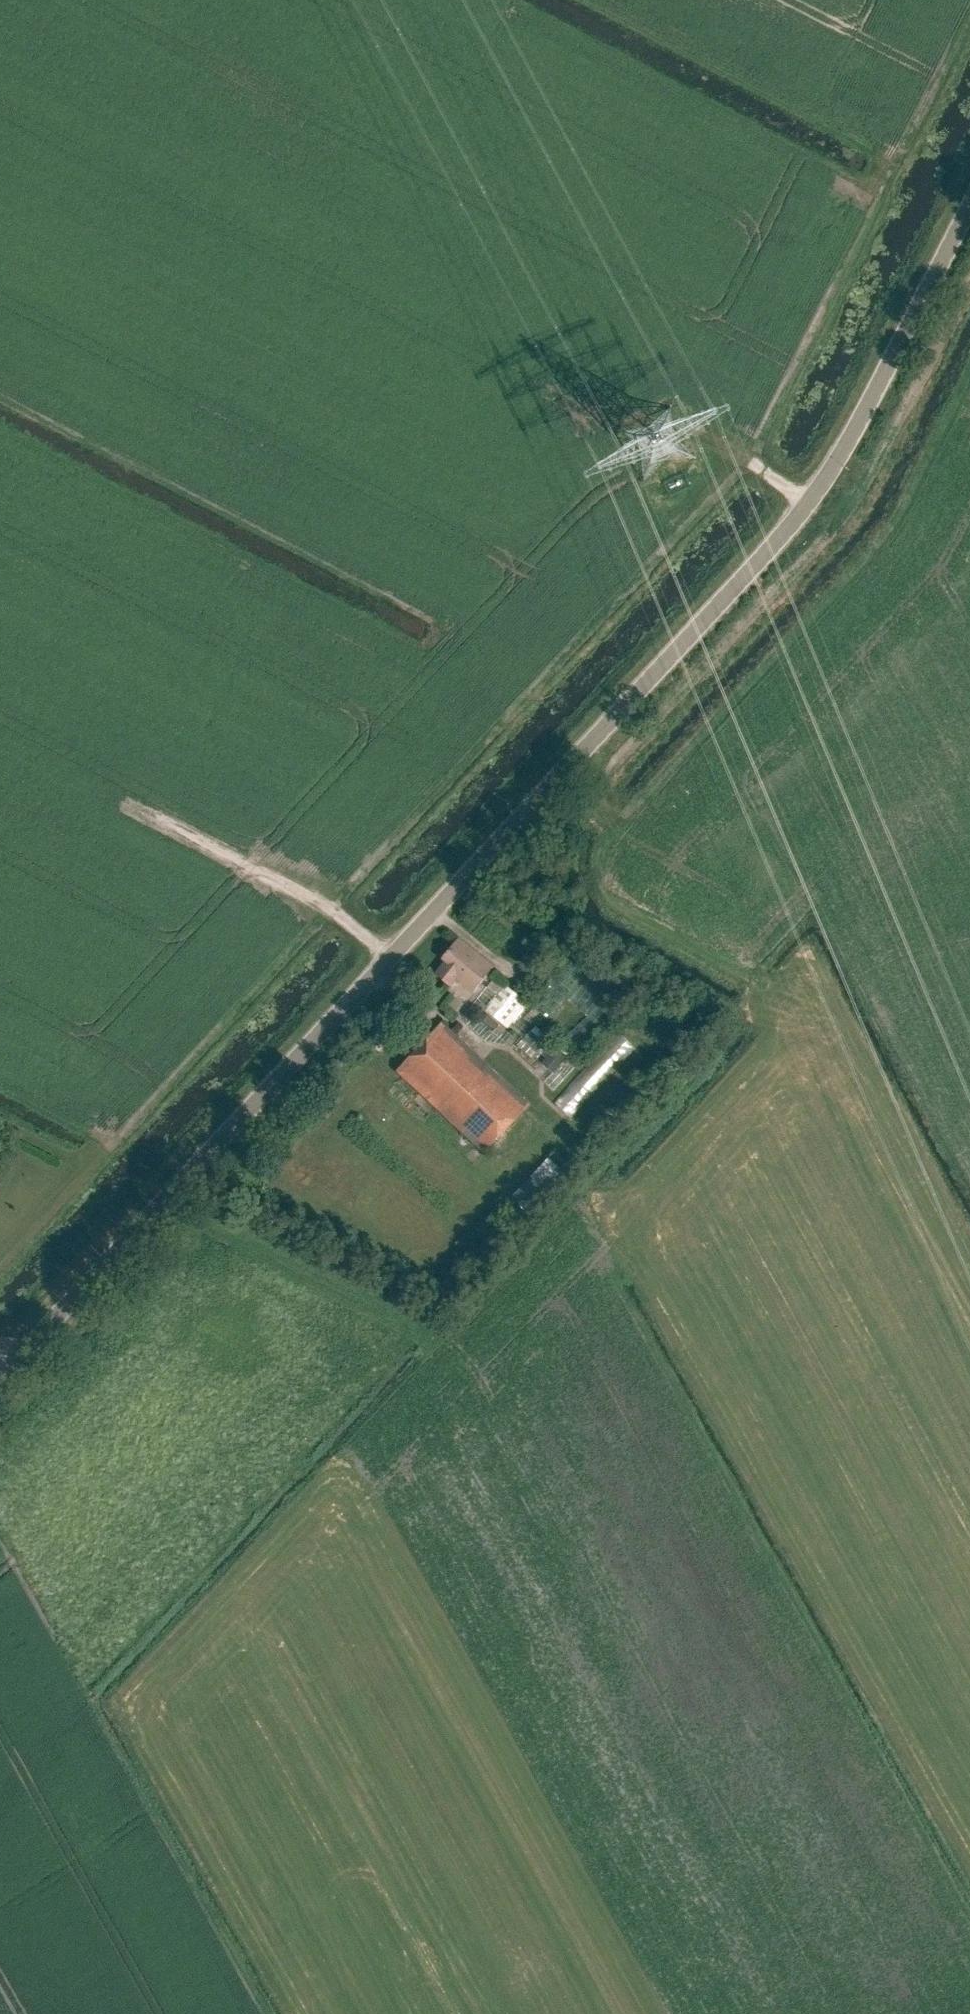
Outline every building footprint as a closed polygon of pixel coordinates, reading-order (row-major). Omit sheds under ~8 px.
[(493,967),(458,939),(441,959),(445,961),(435,974),(450,987),(456,979),(473,993),(493,967)] [(526,1003),(504,986),(486,1011),(508,1027),(526,1003)] [(499,1026),(486,1013),(480,1020),(493,1033),(499,1026)] [(484,1153),(529,1105),(441,1023),(396,1071),(484,1153)] [(540,1058),(554,1042),(537,1027),(523,1043),(540,1058)] [(578,1115),(635,1042),(620,1030),(563,1103),(578,1115)] [(566,1057),(573,1049),(562,1039),(541,1063),(553,1074),(567,1058),(566,1057)] [(537,1205),(566,1175),(548,1158),(506,1202),(526,1220),(539,1207),(537,1205)]
